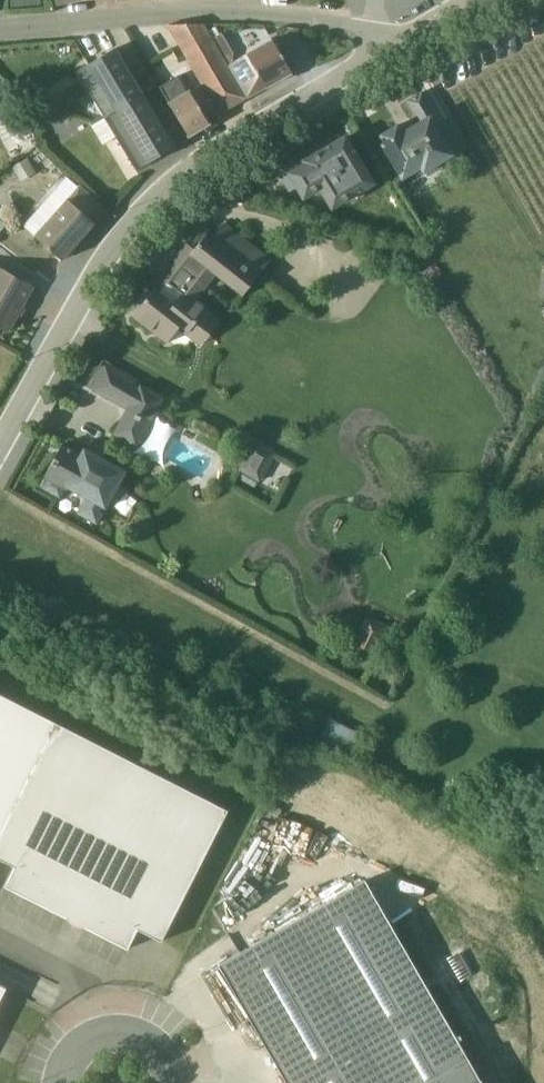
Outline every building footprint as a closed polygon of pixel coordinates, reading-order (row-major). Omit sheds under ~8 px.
[(167,25),(219,115),(247,99),(203,24),(167,25)] [(247,99),(290,73),(271,40),(235,61),(220,34),(218,35),(214,28),(213,27),(207,31),(247,99)] [(104,117),(142,95),(155,87),(132,48),(119,56),(114,49),(77,71),(104,117)] [(208,124),(207,122),(219,115),(200,84),(185,93),(176,77),(158,88),(187,136),(208,124)] [(421,92),(405,101),(418,122),(400,133),(396,125),(378,136),(383,143),(379,145),(401,181),(418,170),(421,174),(453,155),(437,128),(441,126),(421,93),(421,92)] [(166,134),(142,95),(104,117),(90,125),(101,145),(115,137),(135,171),(163,154),(174,148),(166,134)] [(371,183),(344,138),(304,161),(305,164),(280,179),(288,192),(296,187),(303,197),(319,188),(331,208),(371,183)] [(20,182),(35,172),(27,158),(11,166),(20,182)] [(62,260),(106,210),(79,186),(78,187),(65,176),(22,226),(62,260)] [(186,244),(172,262),(204,288),(214,275),(241,296),(269,260),(223,224),(212,238),(206,234),(193,250),(186,244)] [(206,308),(196,299),(204,288),(172,262),(159,278),(163,282),(156,291),(153,289),(131,316),(166,343),(177,329),(199,346),(218,321),(204,311),(206,308)] [(0,268),(0,329),(6,332),(32,286),(0,268)] [(134,383),(104,366),(91,390),(126,409),(112,434),(136,447),(163,398),(138,384),(136,388),(133,386),(134,383)] [(61,445),(43,477),(46,478),(41,487),(58,497),(64,487),(84,497),(75,512),(95,524),(101,514),(98,512),(101,507),(104,508),(124,472),(83,449),(79,455),(61,445)] [(273,485),(284,465),(254,448),(243,469),(273,485)] [(14,866),(4,887),(126,949),(136,929),(160,941),(227,811),(57,723),(0,696),(0,859),(14,866)] [(336,737),(335,740),(349,745),(356,728),(328,718),(322,732),(336,737)] [(479,1079),(363,880),(217,964),(285,1082),(481,1082),(479,1079)]
